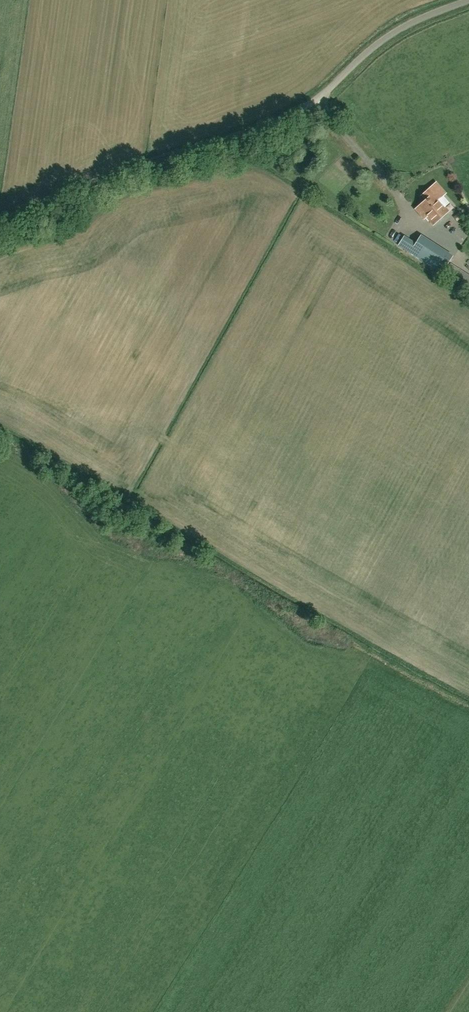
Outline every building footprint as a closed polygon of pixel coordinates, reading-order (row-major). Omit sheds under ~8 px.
[(423,220),(426,217),(433,225),(448,211),(438,200),(439,199),(430,188),(422,195),(425,199),(414,209),(423,220)] [(459,212),(453,217),(458,221),(463,216),(459,212)] [(448,253),(421,235),(410,252),(441,272),(452,256),(447,253),(448,253)] [(403,248),(409,239),(404,236),(399,245),(403,248)]
